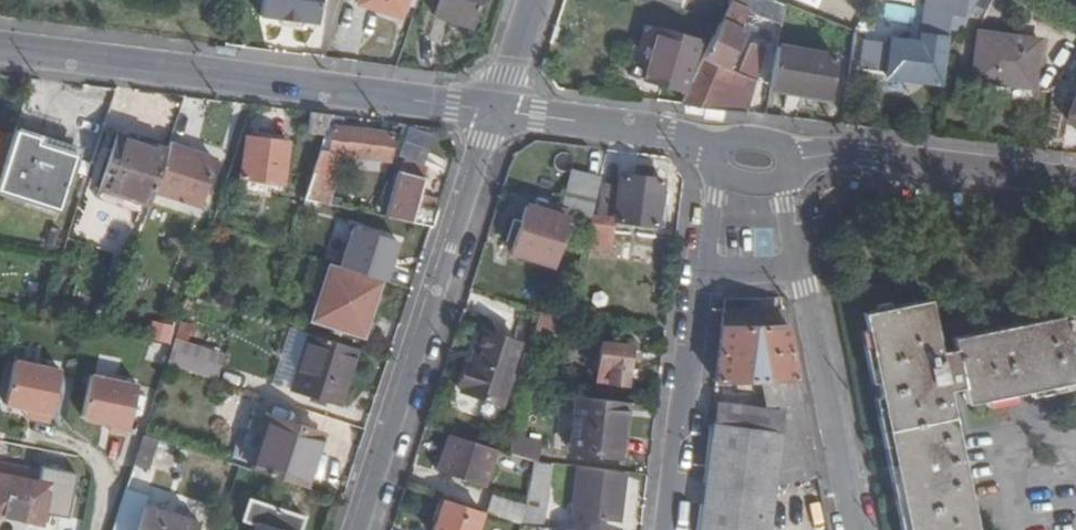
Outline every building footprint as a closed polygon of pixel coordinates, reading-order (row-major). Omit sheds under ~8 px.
[(259,17),(280,20),(296,22),(317,25),(320,0),(261,0),(259,17)] [(356,2),(397,16),(402,0),(356,0),(356,2)] [(477,0),(437,0),(432,15),(468,27),(477,0)] [(731,0),(717,0),(713,8),(717,9),(714,17),(720,20),(731,0)] [(773,0),(757,0),(753,12),(781,23),(784,5),(773,0)] [(922,46),(893,42),(888,77),(940,84),(949,14),(956,15),(961,0),(927,0),(922,46)] [(721,24),(682,106),(744,113),(765,49),(752,45),(738,73),(727,68),(745,32),(737,29),(746,12),(731,4),(721,24)] [(856,32),(864,19),(857,14),(848,29),(856,32)] [(825,48),(852,58),(856,32),(848,29),(831,22),(825,48)] [(683,93),(699,42),(659,30),(645,82),(683,93)] [(1037,40),(979,32),(973,80),(1032,87),(1037,40)] [(777,48),(770,89),(827,99),(835,59),(777,48)] [(1065,117),(1075,122),(1075,92),(1065,117)] [(332,115),(308,112),(305,134),(324,137),(327,130),(332,115)] [(0,184),(0,190),(58,209),(75,155),(38,142),(39,137),(17,129),(0,184)] [(327,130),(324,137),(305,193),(320,198),(326,178),(332,179),(338,161),(372,166),(373,159),(389,161),(392,137),(327,130)] [(104,193),(149,207),(154,192),(166,151),(117,136),(95,201),(101,203),(104,193)] [(244,178),(242,187),(266,190),(268,181),(272,182),(283,183),(288,142),(247,137),(242,178),(244,178)] [(214,160),(169,145),(166,151),(154,192),(198,206),(214,160)] [(591,218),(589,225),(587,249),(611,252),(615,222),(656,226),(661,181),(652,179),(653,169),(637,166),(636,177),(619,176),(618,188),(604,186),(600,218),(591,218)] [(432,227),(437,210),(416,205),(423,179),(398,172),(385,217),(432,227)] [(591,218),(600,178),(572,172),(565,205),(571,207),(574,214),(591,218)] [(305,193),(303,200),(328,205),(336,179),(332,179),(326,178),(320,198),(305,193)] [(266,190),(242,187),(242,191),(270,195),(272,182),(268,181),(266,190)] [(511,252),(552,265),(567,219),(526,206),(511,252)] [(362,338),(380,283),(329,266),(310,320),(362,338)] [(930,297),(866,310),(910,529),(979,529),(949,387),(964,384),(967,400),(1075,378),(1075,311),(953,335),(955,345),(941,348),(930,297)] [(562,337),(567,322),(540,313),(537,329),(562,337)] [(169,344),(173,326),(152,321),(148,339),(169,344)] [(723,326),(716,381),(764,381),(773,432),(711,424),(697,529),(769,529),(775,483),(784,482),(819,474),(788,324),(723,326)] [(508,372),(518,342),(480,330),(459,392),(501,406),(512,373),(508,372)] [(356,351),(311,335),(293,389),(339,405),(356,351)] [(175,340),(172,348),(167,364),(218,381),(225,357),(175,340)] [(624,385),(628,348),(600,345),(596,381),(624,385)] [(60,370),(14,361),(5,405),(28,410),(34,411),(33,419),(50,423),(60,370)] [(90,375),(82,417),(112,423),(110,429),(127,433),(137,384),(90,375)] [(618,459),(625,404),(576,398),(569,453),(618,459)] [(255,411),(236,465),(240,466),(304,487),(321,433),(255,411)] [(525,430),(514,428),(512,439),(523,442),(525,430)] [(485,488),(497,451),(449,437),(437,473),(485,488)] [(142,438),(134,468),(148,471),(155,442),(142,438)] [(523,442),(512,439),(508,455),(533,464),(535,464),(538,445),(523,442)] [(0,460),(0,474),(31,481),(34,467),(0,460)] [(552,465),(535,464),(533,464),(524,507),(523,510),(543,513),(552,465)] [(43,525),(46,514),(68,518),(77,476),(34,467),(31,481),(0,474),(0,516),(43,525)] [(619,524),(626,475),(578,469),(571,518),(619,524)] [(484,514),(520,526),(523,510),(524,507),(490,496),(484,514)] [(440,500),(432,523),(436,524),(434,529),(476,529),(482,514),(440,500)] [(304,521),(249,501),(242,522),(257,527),(256,529),(301,529),(304,521)] [(197,525),(146,508),(139,529),(196,529),(197,525)] [(523,510),(520,526),(540,529),(543,513),(523,510)]
